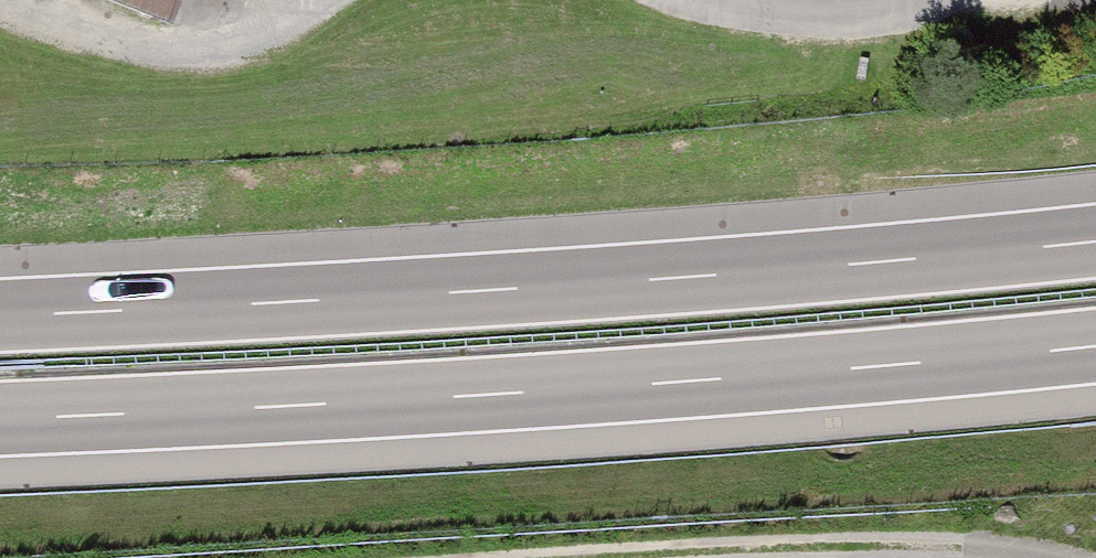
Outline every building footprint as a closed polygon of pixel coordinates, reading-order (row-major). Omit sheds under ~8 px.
[(176,20),(184,0),(126,0),(176,20)]
